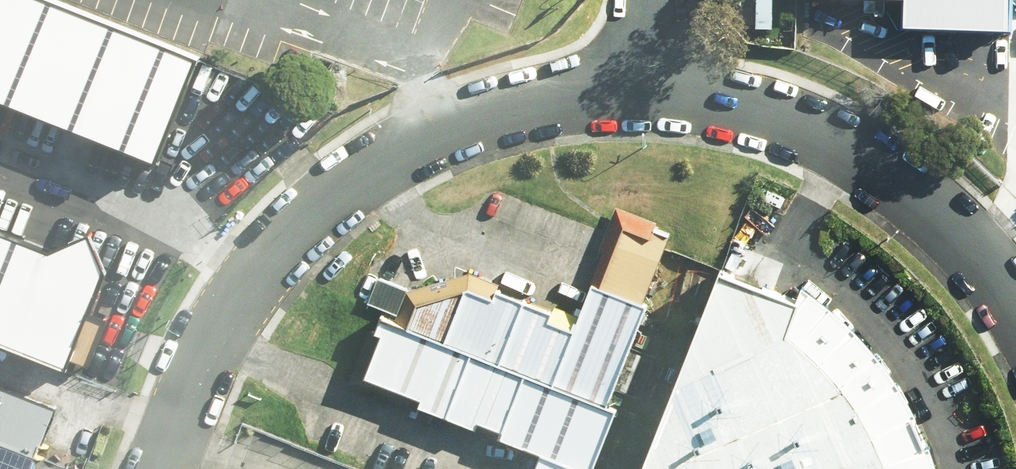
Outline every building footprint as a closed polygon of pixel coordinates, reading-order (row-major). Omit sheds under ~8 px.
[(45,0),(0,0),(0,100),(5,102),(172,170),(214,68),(45,0)] [(915,21),(1015,22),(1015,0),(916,0),(915,21)] [(394,328),(620,418),(643,360),(679,249),(617,228),(576,333),(481,293),(405,302),(394,328)] [(84,380),(124,283),(0,232),(0,346),(84,380)] [(656,468),(940,468),(924,419),(894,374),(863,338),(802,293),(731,268),(656,468)] [(386,325),(360,391),(539,462),(556,468),(599,468),(620,418),(394,328),(386,325)] [(0,401),(0,468),(38,468),(56,424),(0,401)]
